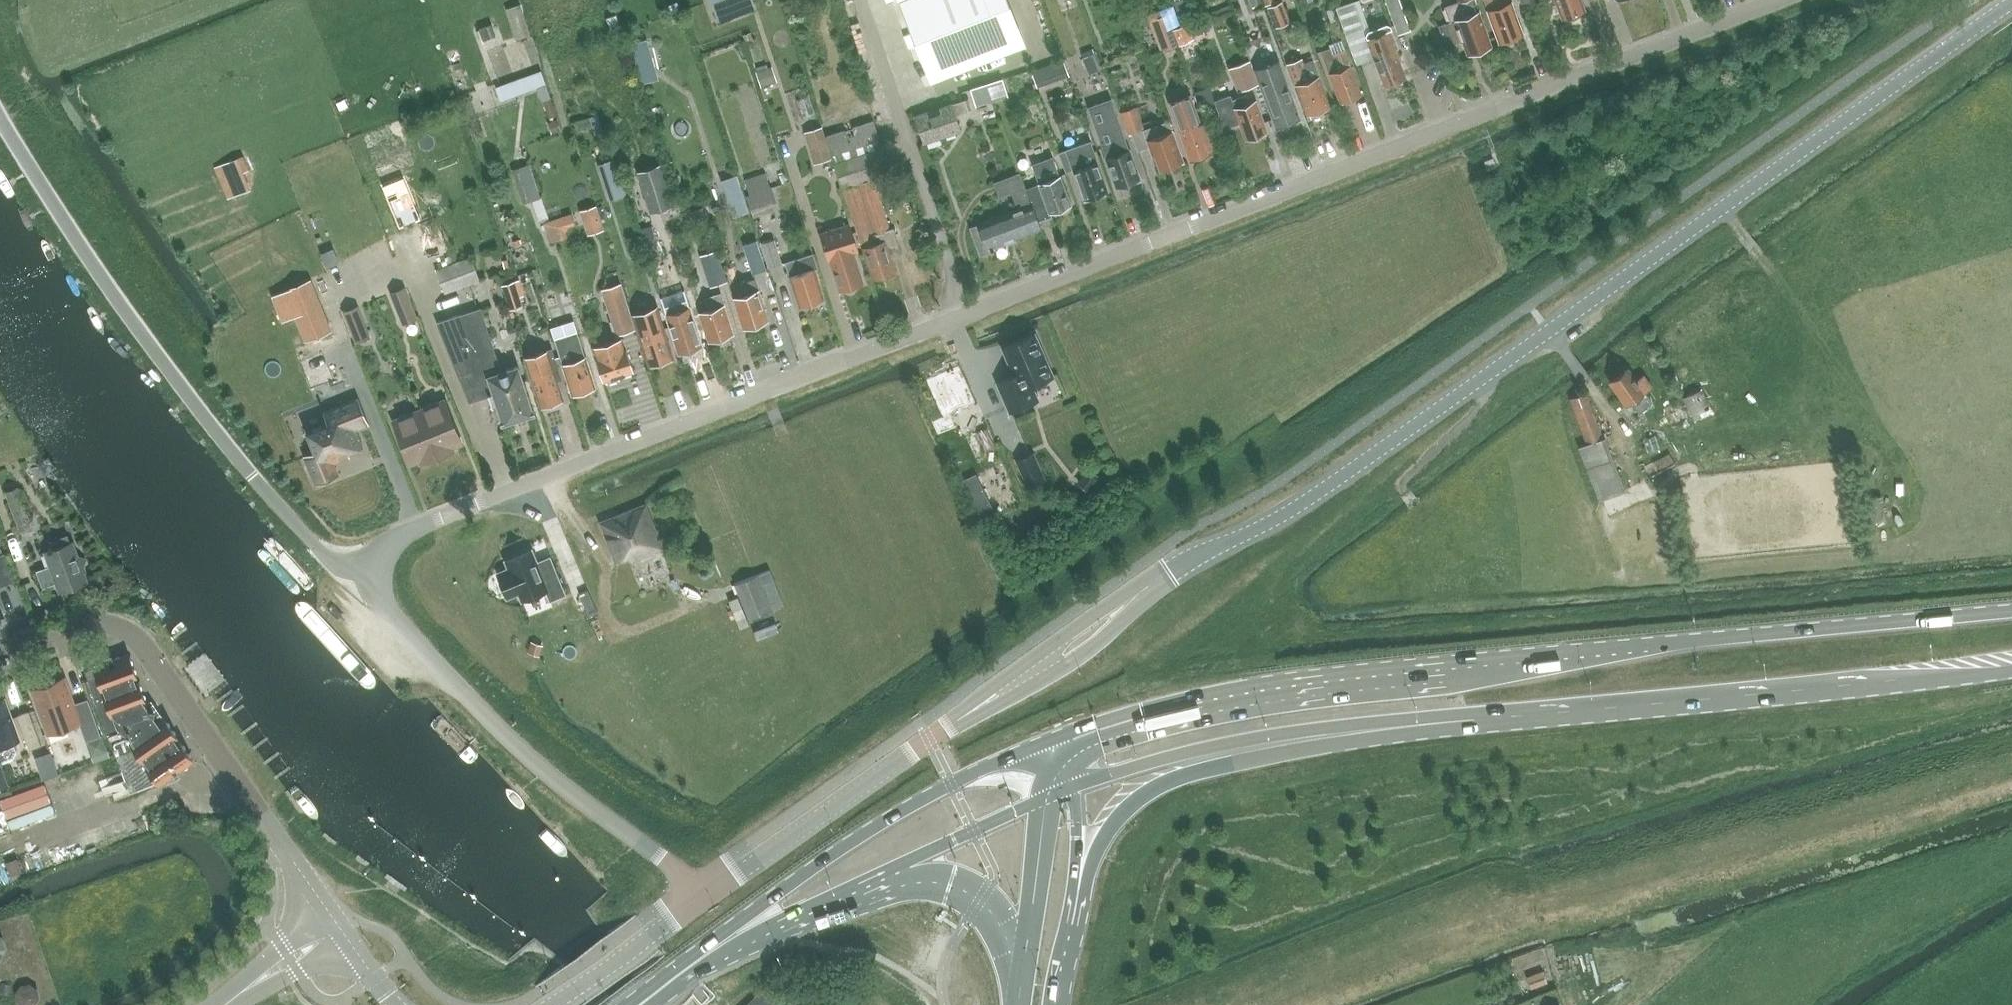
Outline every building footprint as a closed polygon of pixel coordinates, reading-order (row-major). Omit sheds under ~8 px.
[(754,0),(713,0),(710,1),(717,20),(756,5),(754,0)] [(930,80),(1024,44),(1007,0),(899,0),(930,80)] [(1247,3),(1254,24),(1267,20),(1260,0),(1255,0),(1247,3)] [(1302,10),(1315,6),(1313,0),(1298,0),(1302,10)] [(1354,2),(1336,8),(1356,63),(1369,59),(1374,57),(1371,51),(1370,47),(1367,39),(1365,35),(1367,31),(1370,30),(1359,0),(1354,2)] [(1410,30),(1400,0),(1386,0),(1399,34),(1410,30)] [(1479,11),(1475,0),(1457,0),(1458,1),(1444,6),(1450,21),(1445,23),(1452,43),(1460,40),(1466,54),(1491,45),(1479,11)] [(1499,41),(1522,33),(1511,3),(1504,5),(1502,0),(1484,0),(1499,41)] [(1523,2),(1527,11),(1539,6),(1536,0),(1527,0),(1523,2)] [(1562,18),(1568,16),(1569,18),(1577,15),(1578,12),(1584,10),(1581,0),(1555,0),(1562,18)] [(1282,1),(1268,6),(1275,27),(1289,22),(1282,1)] [(1174,5),(1148,15),(1162,52),(1179,46),(1178,45),(1173,30),(1172,27),(1181,24),(1174,5)] [(616,14),(606,18),(612,36),(622,32),(616,14)] [(1188,24),(1173,30),(1178,45),(1194,39),(1188,24)] [(1365,35),(1367,39),(1370,47),(1371,51),(1374,57),(1384,85),(1405,77),(1394,48),(1397,47),(1390,26),(1385,24),(1370,30),(1367,31),(1365,35)] [(491,25),(480,29),(483,40),(495,35),(491,25)] [(647,38),(630,43),(642,83),(658,78),(647,38)] [(1361,94),(1340,39),(1328,44),(1329,46),(1321,50),(1330,72),(1328,73),(1339,102),(1361,94)] [(1096,54),(1084,59),(1090,73),(1102,68),(1096,54)] [(1280,57),(1255,65),(1276,122),(1300,113),(1280,57)] [(1302,58),(1287,64),(1306,111),(1309,110),(1311,113),(1322,109),(1321,105),(1329,102),(1313,58),(1303,61),(1302,58)] [(1251,61),(1229,69),(1238,92),(1259,84),(1251,61)] [(772,67),(757,72),(762,86),(777,81),(772,67)] [(1044,67),(1032,72),(1038,87),(1049,82),(1044,67)] [(1003,78),(987,83),(992,97),(1007,91),(1003,78)] [(547,84),(540,87),(544,100),(552,98),(547,84)] [(986,84),(971,89),(976,105),(991,100),(986,84)] [(1249,102),(1246,94),(1232,99),(1230,94),(1214,100),(1224,128),(1239,123),(1244,137),(1247,136),(1250,139),(1257,137),(1257,135),(1266,131),(1255,100),(1249,102)] [(1201,124),(1200,120),(1190,95),(1168,104),(1188,158),(1196,155),(1199,159),(1207,156),(1208,153),(1211,152),(1210,149),(1214,148),(1205,123),(1201,124)] [(924,141),(959,129),(954,113),(967,109),(964,99),(915,114),(924,141)] [(1110,100),(1089,108),(1103,148),(1116,186),(1119,185),(1120,188),(1130,184),(1129,182),(1138,178),(1128,151),(1124,152),(1120,142),(1125,140),(1110,100)] [(1136,107),(1122,112),(1124,119),(1128,132),(1131,131),(1143,127),(1136,108),(1136,107)] [(598,116),(591,119),(597,134),(604,131),(598,116)] [(558,120),(550,122),(554,132),(561,129),(558,120)] [(1169,121),(1143,130),(1149,147),(1152,154),(1153,154),(1159,170),(1183,161),(1169,121)] [(821,127),(805,132),(814,163),(830,158),(821,127)] [(1090,140),(1066,149),(1073,170),(1084,198),(1094,194),(1095,198),(1105,194),(1104,191),(1107,190),(1094,151),(1090,140)] [(882,146),(834,162),(842,188),(844,187),(874,282),(898,275),(892,256),(902,252),(894,227),(890,228),(874,178),(891,172),(882,146)] [(1025,189),(1038,221),(1051,216),(1050,213),(1072,205),(1061,174),(1060,175),(1052,156),(1032,164),(1039,183),(1025,189)] [(243,157),(228,163),(234,176),(248,170),(243,157)] [(1488,170),(1497,166),(1493,158),(1484,161),(1488,170)] [(651,212),(672,206),(659,166),(639,173),(651,212)] [(618,169),(602,174),(610,200),(626,195),(618,169)] [(1038,221),(1025,189),(1018,172),(993,182),(999,196),(1010,192),(1016,207),(975,222),(976,224),(968,227),(979,256),(992,251),(990,248),(1041,229),(1038,221)] [(532,174),(521,177),(529,201),(540,197),(532,174)] [(752,216),(775,210),(771,198),(772,198),(771,194),(772,194),(765,175),(742,182),(752,216)] [(542,198),(533,201),(540,220),(549,217),(542,198)] [(703,209),(693,213),(696,222),(707,219),(703,209)] [(570,214),(544,223),(550,242),(567,237),(565,232),(567,227),(574,225),(570,214)] [(854,252),(858,251),(849,224),(820,233),(839,290),(863,282),(854,252)] [(768,268),(782,264),(781,261),(775,239),(761,243),(768,268)] [(757,240),(744,244),(753,273),(766,269),(757,240)] [(657,241),(645,244),(651,263),(662,260),(657,241)] [(716,250),(701,255),(711,286),(726,281),(716,250)] [(799,306),(810,303),(816,301),(824,298),(814,268),(818,267),(813,253),(785,262),(799,306)] [(445,294),(480,281),(471,257),(436,269),(445,294)] [(309,279),(281,291),(292,317),(302,343),(330,331),(309,279)] [(743,295),(734,298),(743,327),(749,327),(755,325),(756,322),(768,319),(755,279),(740,284),(743,295)] [(515,281),(502,285),(510,309),(523,305),(515,281)] [(617,334),(635,328),(620,282),(601,288),(602,290),(617,334)] [(401,323),(415,317),(403,288),(389,294),(401,323)] [(710,308),(700,312),(709,340),(713,339),(715,341),(722,338),(724,335),(733,332),(720,293),(706,298),(710,308)] [(355,343),(370,337),(358,305),(343,311),(355,343)] [(631,315),(635,328),(636,328),(648,366),(674,358),(658,306),(631,315)] [(666,314),(670,326),(679,352),(682,352),(686,353),(691,351),(693,348),(702,345),(689,306),(666,314)] [(498,371),(495,364),(499,362),(480,307),(437,322),(464,390),(468,402),(489,395),(492,406),(496,405),(502,423),(534,413),(518,364),(498,371)] [(343,317),(330,322),(335,335),(348,330),(343,317)] [(586,388),(595,385),(573,320),(549,329),(572,393),(582,391),(586,388)] [(1053,376),(1035,334),(1003,348),(1014,375),(997,382),(1009,412),(1038,399),(1031,385),(1053,376)] [(603,381),(633,371),(622,337),(592,346),(603,381)] [(540,407),(564,400),(557,380),(562,379),(551,348),(523,357),(540,407)] [(324,353),(300,362),(311,389),(334,380),(324,353)] [(939,435),(948,430),(948,428),(956,425),(951,414),(976,403),(960,367),(927,381),(943,417),(933,421),(939,435)] [(1609,382),(1625,405),(1635,398),(1642,407),(1649,401),(1643,393),(1651,386),(1644,376),(1636,381),(1627,369),(1609,382)] [(1620,490),(1585,394),(1570,399),(1586,445),(1578,448),(1597,499),(1620,490)] [(315,450),(304,454),(315,483),(339,474),(335,463),(351,457),(350,454),(365,448),(358,430),(371,425),(360,398),(325,412),(329,421),(307,430),(315,450)] [(417,410),(436,457),(453,450),(452,448),(461,444),(443,399),(417,410)] [(420,464),(436,457),(417,410),(391,420),(410,465),(419,461),(420,464)] [(1675,411),(1664,416),(1670,427),(1680,422),(1675,411)] [(987,429),(978,433),(986,451),(995,448),(987,429)] [(1033,452),(1016,460),(1028,487),(1046,479),(1033,452)] [(48,457),(38,465),(45,475),(55,467),(48,457)] [(19,530),(32,525),(17,486),(4,492),(19,530)] [(631,560),(662,548),(644,502),(599,521),(615,562),(630,556),(631,560)] [(88,582),(82,568),(86,560),(78,556),(73,542),(72,542),(69,534),(51,541),(54,549),(45,552),(50,566),(36,571),(41,584),(54,579),(59,592),(88,582)] [(0,547),(0,586),(16,581),(6,553),(3,554),(0,547)] [(498,567),(493,569),(498,582),(503,579),(506,587),(534,577),(537,584),(547,580),(538,556),(526,560),(522,551),(495,561),(498,567)] [(748,618),(783,604),(769,569),(734,583),(743,606),(739,608),(742,616),(746,614),(748,618)] [(531,642),(528,651),(539,654),(541,646),(531,642)] [(88,679),(85,681),(91,696),(94,695),(116,755),(134,748),(159,784),(191,762),(168,728),(163,721),(159,713),(154,716),(146,705),(128,656),(94,668),(97,676),(88,679)] [(73,703),(64,676),(31,688),(47,732),(80,720),(86,739),(100,734),(87,698),(73,703)] [(562,678),(559,687),(569,690),(572,681),(562,678)] [(5,698),(0,700),(0,758),(2,764),(4,764),(3,761),(13,758),(16,751),(13,740),(19,738),(20,739),(25,737),(30,750),(42,746),(29,712),(18,716),(12,719),(5,698)] [(8,785),(0,762),(0,788),(8,785)] [(17,859),(6,863),(11,876),(22,872),(17,859)] [(1528,976),(1532,988),(1547,983),(1543,971),(1528,976)] [(22,985),(17,992),(19,1000),(26,1004),(33,1003),(38,996),(36,988),(30,984),(22,985)] [(767,988),(749,1004),(782,1004),(767,988)]
